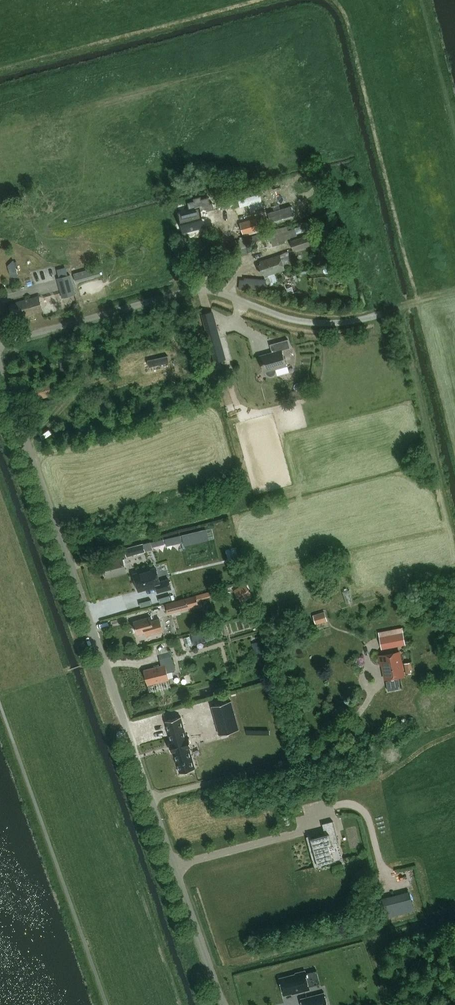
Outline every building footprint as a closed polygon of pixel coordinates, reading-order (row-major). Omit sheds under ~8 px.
[(207,210),(216,208),(214,202),(211,202),(209,197),(202,199),(201,197),(194,199),(195,201),(188,203),(191,211),(191,212),(206,208),(207,210)] [(217,201),(218,207),(236,204),(235,198),(217,201)] [(292,206),(268,212),(270,221),(295,215),(292,206)] [(202,212),(207,210),(206,208),(191,212),(191,211),(179,215),(185,233),(206,226),(202,212)] [(256,217),(240,222),(244,234),(260,230),(256,217)] [(284,227),(255,235),(259,251),(281,245),(281,243),(288,241),(284,227)] [(308,234),(291,240),(294,250),(312,244),(308,234)] [(262,265),(259,265),(261,271),(265,270),(266,274),(285,268),(283,262),(281,255),(261,261),(262,265)] [(14,259),(8,265),(10,275),(18,277),(14,259)] [(76,282),(101,275),(99,266),(74,273),(76,282)] [(59,278),(57,278),(62,298),(76,294),(71,275),(68,275),(59,278)] [(240,279),(240,287),(242,287),(242,289),(247,290),(247,287),(266,289),(267,279),(245,277),(245,279),(240,279)] [(40,295),(30,298),(9,303),(12,315),(16,314),(17,317),(43,310),(40,295)] [(212,311),(200,314),(202,323),(203,326),(215,323),(215,320),(212,311)] [(219,336),(207,339),(213,363),(225,359),(219,336)] [(277,351),(260,355),(265,372),(267,371),(267,372),(268,374),(269,375),(271,375),(273,375),(274,374),(275,373),(276,371),(276,370),(275,369),(287,365),(283,350),(291,347),(289,339),(275,343),(277,351)] [(70,354),(60,355),(62,369),(72,368),(70,354)] [(168,356),(148,360),(150,367),(170,363),(168,356)] [(40,399),(58,394),(54,379),(34,384),(37,396),(39,395),(40,399)] [(143,543),(125,548),(127,556),(146,551),(143,543)] [(103,563),(108,578),(127,573),(122,558),(103,563)] [(156,568),(135,574),(139,590),(156,586),(158,592),(172,588),(170,581),(161,584),(156,568)] [(245,583),(234,591),(241,601),(252,594),(245,583)] [(196,594),(167,602),(169,612),(199,603),(196,594)] [(325,611),(313,615),(316,624),(328,620),(325,611)] [(161,619),(150,622),(149,618),(135,621),(138,633),(147,631),(148,635),(164,631),(161,619)] [(404,632),(380,636),(382,648),(406,644),(404,632)] [(259,641),(252,643),(255,654),(262,652),(259,641)] [(399,651),(379,655),(381,665),(383,664),(386,679),(389,678),(389,680),(387,681),(388,690),(401,688),(399,678),(397,679),(396,677),(404,675),(399,651)] [(176,670),(172,655),(160,658),(162,665),(145,669),(149,684),(169,679),(168,672),(176,670)] [(231,700),(212,705),(219,734),(239,729),(231,700)] [(181,716),(166,720),(171,741),(171,742),(169,742),(172,751),(174,751),(180,773),(196,768),(190,747),(193,747),(190,737),(187,738),(181,716)] [(318,865),(343,858),(333,820),(322,823),(325,834),(311,837),(318,865)] [(410,890),(381,897),(385,917),(414,910),(410,890)] [(292,994),(311,989),(305,969),(295,972),(295,973),(279,977),(284,995),(292,993),(292,994)] [(301,997),(303,1004),(323,1004),(328,1004),(325,992),(301,997)]
